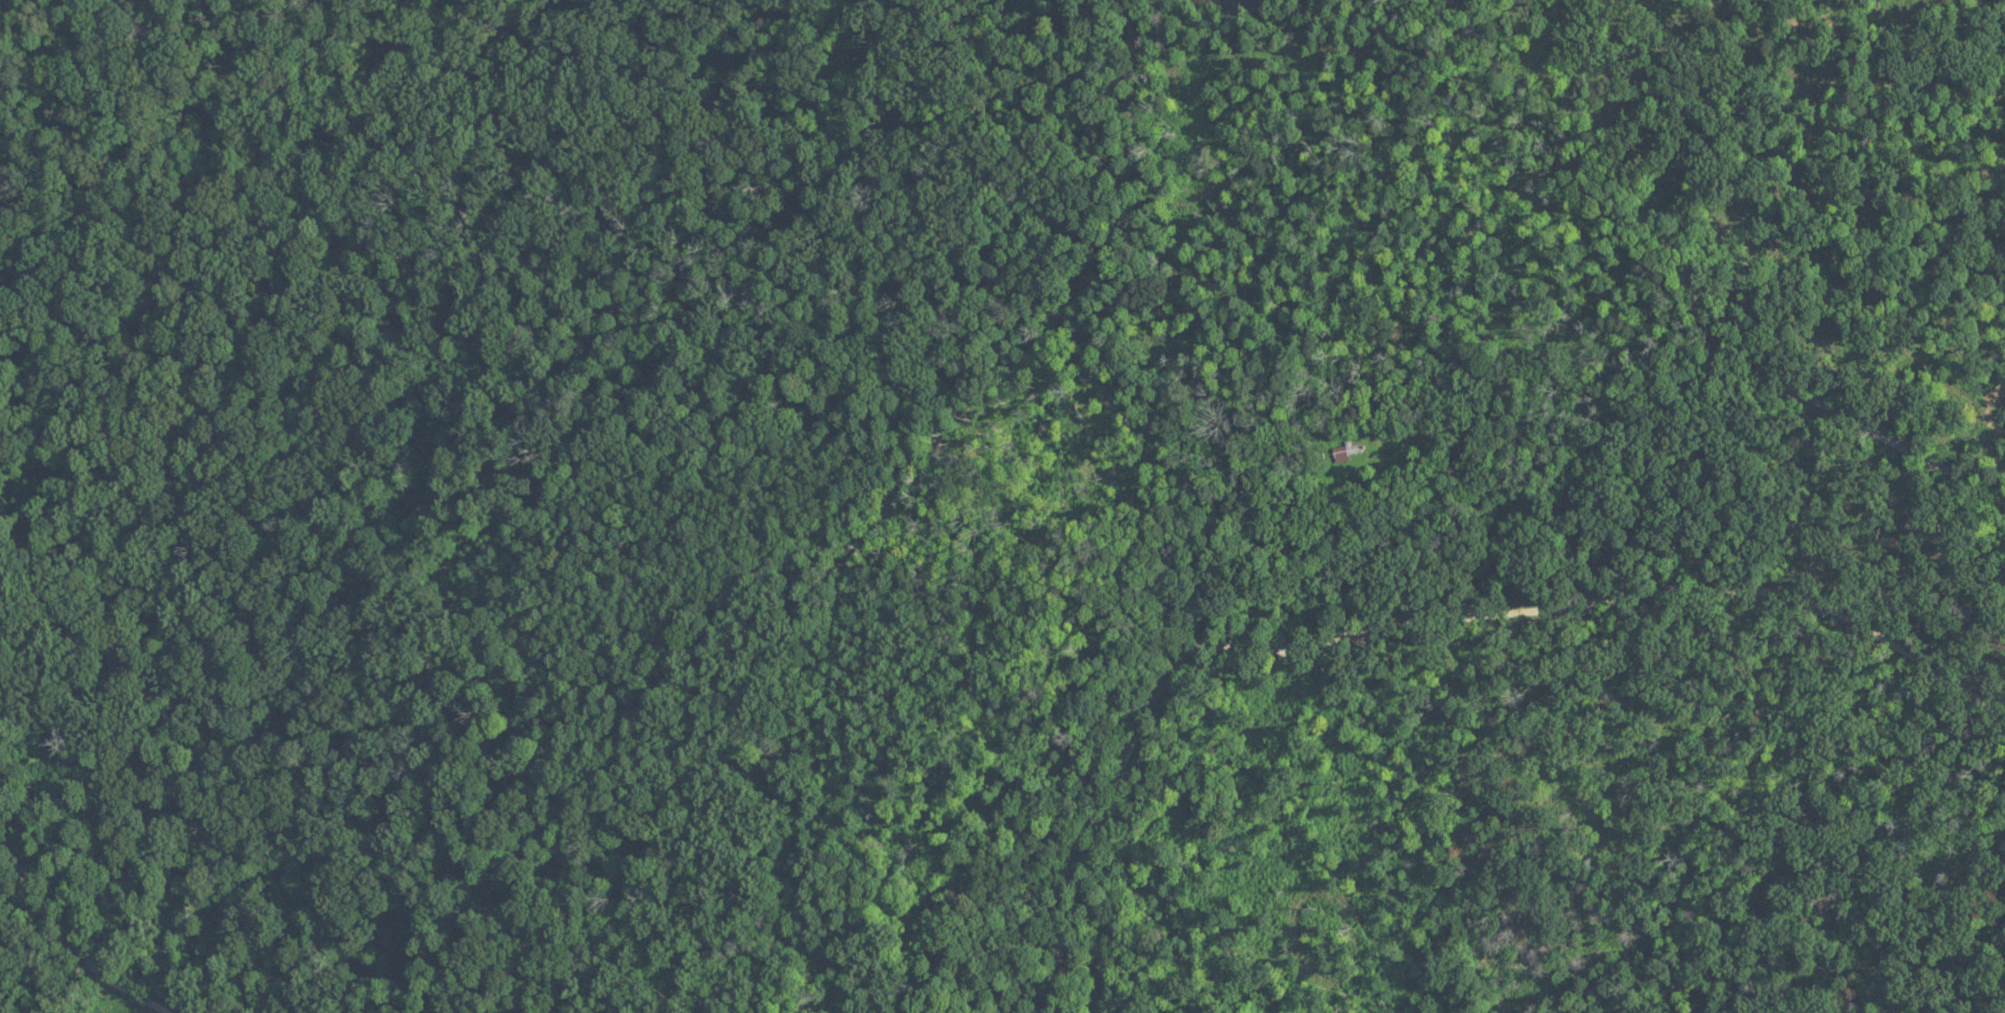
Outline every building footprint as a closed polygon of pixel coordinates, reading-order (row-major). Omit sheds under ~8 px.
[(1358,452),(1356,440),(1336,442),(1338,455),(1358,452)]
